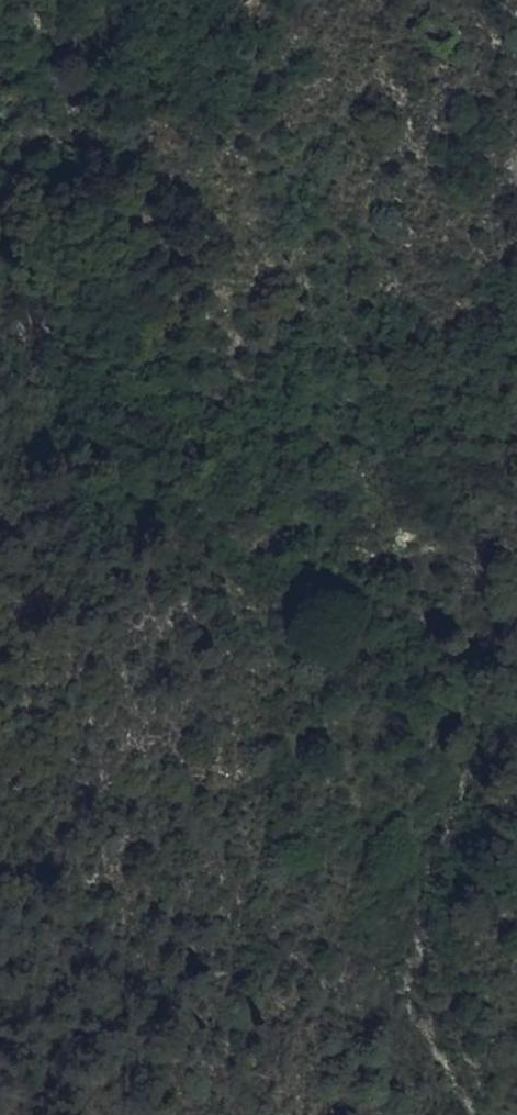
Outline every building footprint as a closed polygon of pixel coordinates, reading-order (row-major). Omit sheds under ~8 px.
[(442,84),(454,74),(445,62),(433,71),(442,84)] [(422,80),(431,92),(442,84),(433,71),(422,80)]
